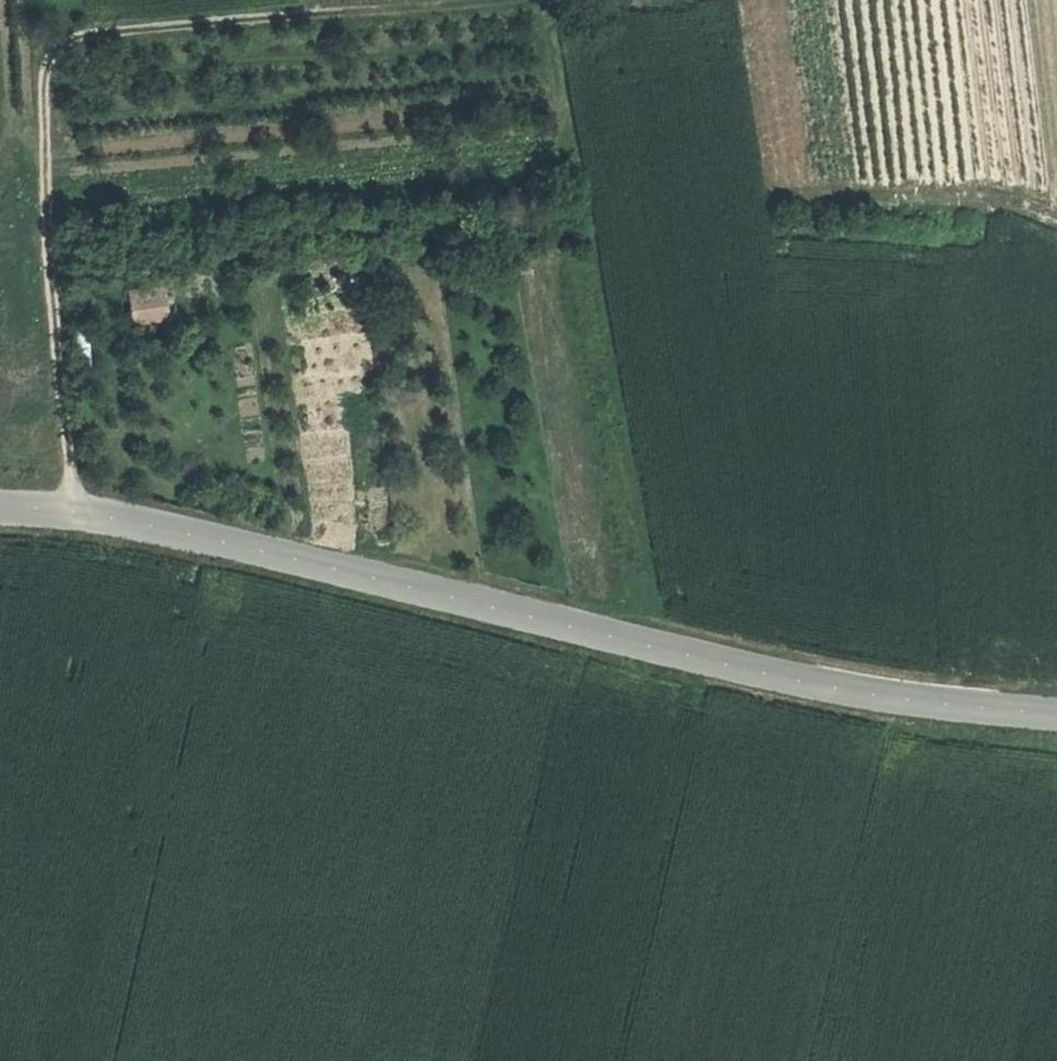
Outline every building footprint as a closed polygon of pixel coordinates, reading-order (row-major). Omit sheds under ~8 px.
[(131,293),(134,323),(167,320),(164,289),(131,293)]
